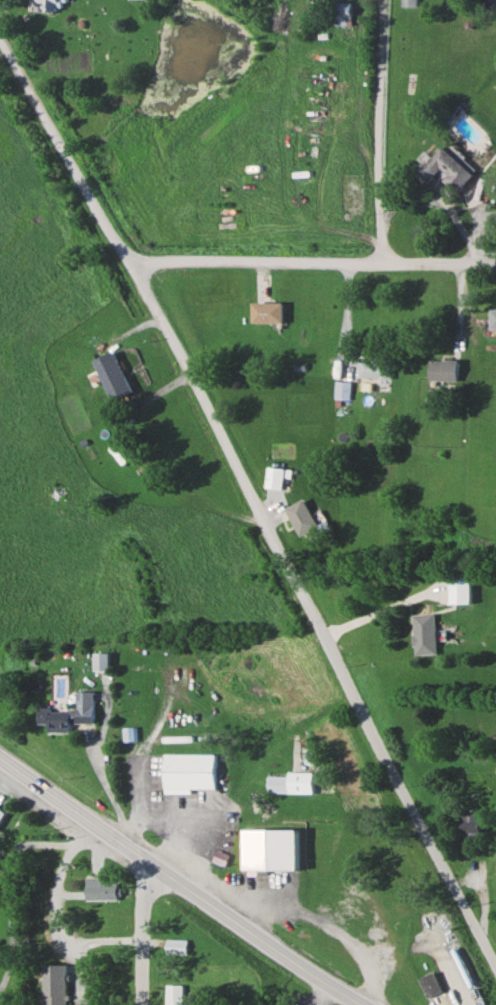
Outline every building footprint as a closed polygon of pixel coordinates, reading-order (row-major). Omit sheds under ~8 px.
[(334,25),(351,25),(351,2),(334,2),(334,25)] [(414,176),(427,188),(441,173),(460,191),(476,173),(444,144),(414,176)] [(252,302),(252,322),(283,322),(283,302),(252,302)] [(112,401),(132,392),(115,352),(95,360),(112,401)] [(359,357),(359,377),(392,377),(392,357),(359,357)] [(460,359),(431,359),(431,380),(460,380),(460,359)] [(335,399),(350,399),(350,381),(335,381),(335,399)] [(285,479),(290,479),(291,468),(267,466),(266,488),(284,489),(285,479)] [(287,506),(299,537),(318,530),(306,499),(287,506)] [(453,604),(474,604),(474,576),(453,576),(453,604)] [(438,613),(416,613),(416,654),(438,654),(438,613)] [(95,691),(79,691),(79,709),(40,710),(40,725),(50,725),(50,732),(72,732),(72,723),(96,723),(95,691)] [(166,754),(166,789),(217,789),(217,754),(166,754)] [(289,776),(268,775),(268,793),(288,793),(289,776)] [(481,811),(461,811),(461,838),(481,838),(481,811)] [(245,860),(286,864),(288,847),(247,843),(245,860)] [(88,900),(121,900),(121,880),(88,880),(88,900)] [(190,939),(168,939),(168,954),(190,954),(190,939)] [(44,1004),(65,1004),(65,965),(44,965),(44,1004)] [(427,998),(442,991),(434,972),(418,978),(427,998)] [(186,985),(168,985),(168,1004),(186,1004),(186,985)]
